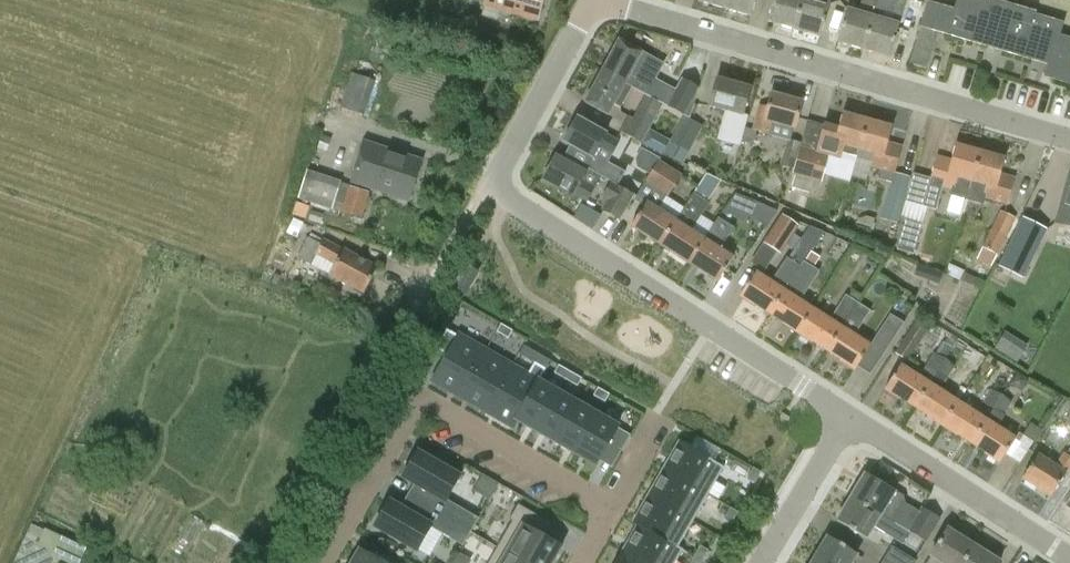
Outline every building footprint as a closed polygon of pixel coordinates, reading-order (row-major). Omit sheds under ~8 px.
[(544,0),(487,0),(486,5),(539,20),(544,0)] [(724,8),(726,0),(699,0),(698,1),(724,8)] [(724,8),(750,16),(755,0),(726,0),(724,8)] [(793,29),(802,0),(774,0),(767,21),(793,29)] [(793,29),(819,37),(829,4),(817,0),(802,0),(793,29)] [(862,49),(876,0),(862,0),(858,12),(846,8),(836,42),(862,49)] [(862,49),(889,57),(899,24),(886,21),(892,0),(876,0),(862,49)] [(1047,64),(1044,76),(1069,84),(1069,40),(1057,36),(1061,23),(1033,15),(1034,12),(993,0),(988,0),(987,1),(982,0),(958,0),(954,11),(927,3),(909,64),(925,69),(936,31),(996,49),(1047,64)] [(620,39),(603,71),(632,87),(643,66),(637,63),(643,52),(620,39)] [(352,73),(341,108),(365,115),(376,81),(366,78),(369,68),(357,64),(354,74),(352,73)] [(621,107),(632,87),(603,71),(585,103),(609,115),(615,104),(621,107)] [(748,116),(743,115),(751,88),(718,79),(710,106),(728,111),(720,141),(740,146),(748,116)] [(795,129),(802,102),(772,94),(768,108),(760,105),(754,130),(747,128),(743,140),(754,143),(757,131),(769,134),(772,123),(795,129)] [(643,143),(663,104),(647,95),(635,119),(629,116),(621,132),(643,143)] [(822,183),(829,156),(855,163),(868,120),(843,113),(839,130),(825,126),(819,148),(801,142),(793,168),(791,174),(795,176),(822,183)] [(689,153),(704,126),(684,115),(669,142),(689,153)] [(577,118),(565,141),(571,145),(594,158),(595,156),(600,147),(613,154),(620,142),(607,135),(607,134),(577,118)] [(871,167),(881,170),(878,179),(892,183),(881,219),(897,224),(911,178),(895,174),(903,148),(889,144),(893,127),(868,120),(855,163),(851,177),(858,178),(869,175),(871,167)] [(780,164),(793,168),(801,142),(788,138),(780,164)] [(352,181),(409,200),(422,161),(365,142),(352,181)] [(924,206),(935,208),(941,187),(953,190),(951,196),(967,200),(981,152),(956,146),(952,161),(938,157),(924,206)] [(630,172),(639,161),(623,148),(614,159),(630,172)] [(1005,159),(981,152),(967,200),(984,205),(986,199),(1008,205),(1015,179),(1000,175),(1005,159)] [(568,192),(569,191),(576,195),(576,194),(588,200),(596,187),(595,187),(601,176),(590,169),(588,174),(556,156),(545,178),(560,186),(559,187),(559,188),(559,189),(560,190),(560,192),(561,193),(562,193),(563,194),(564,194),(566,194),(568,193),(568,192)] [(588,168),(590,169),(601,176),(618,185),(625,173),(608,163),(595,156),(594,158),(588,168)] [(635,200),(645,206),(633,226),(643,232),(642,234),(661,245),(677,221),(658,209),(674,185),(681,174),(659,161),(635,200)] [(335,211),(347,181),(323,172),(312,202),(335,211)] [(671,252),(689,263),(705,239),(692,231),(700,219),(694,215),(701,204),(705,206),(722,180),(708,173),(677,221),(661,245),(662,246),(662,245),(672,251),(671,252)] [(1069,226),(1069,179),(1057,223),(1069,226)] [(634,195),(613,183),(605,197),(609,199),(604,209),(620,219),(634,195)] [(362,217),(370,192),(351,186),(342,210),(362,217)] [(730,204),(723,216),(721,214),(706,239),(705,239),(689,263),(691,264),(691,263),(701,269),(700,270),(718,281),(735,258),(716,246),(731,223),(740,210),(730,204)] [(976,260),(991,268),(1016,218),(1001,210),(976,260)] [(782,214),(763,243),(781,254),(799,226),(782,214)] [(913,254),(922,223),(906,218),(897,249),(913,254)] [(1021,218),(998,266),(1022,278),(1045,230),(1021,218)] [(365,292),(379,266),(344,248),(344,249),(324,239),(322,243),(310,237),(299,257),(313,265),(318,254),(337,263),(331,274),(365,292)] [(757,306),(771,314),(802,266),(791,261),(776,285),(756,272),(740,296),(756,307),(757,306)] [(466,293),(480,272),(467,263),(453,284),(466,293)] [(914,276),(930,281),(939,284),(943,273),(918,264),(914,276)] [(811,274),(802,266),(771,314),(785,323),(784,324),(798,333),(814,309),(796,297),(811,274)] [(842,327),(827,350),(841,360),(841,361),(856,371),(872,347),(855,336),(863,324),(871,311),(858,302),(848,317),(842,327)] [(842,327),(814,309),(798,333),(813,343),(814,342),(827,350),(842,327)] [(918,318),(896,353),(908,361),(931,326),(918,318)] [(501,324),(496,332),(508,339),(512,331),(501,324)] [(460,395),(485,351),(446,329),(435,349),(446,356),(433,379),(460,395)] [(883,330),(874,343),(887,351),(896,338),(883,330)] [(1006,331),(997,348),(1021,362),(1031,344),(1006,331)] [(485,351),(460,395),(486,410),(512,367),(485,351)] [(902,398),(915,407),(947,360),(936,355),(920,378),(902,366),(886,389),(901,400),(902,398)] [(955,368),(947,360),(915,407),(930,417),(929,418),(943,427),(960,401),(941,389),(955,368)] [(512,367),(486,410),(513,426),(517,419),(538,382),(546,369),(532,361),(525,374),(512,367)] [(554,373),(566,380),(570,372),(559,366),(554,373)] [(570,372),(566,380),(577,387),(582,379),(570,372)] [(517,419),(537,430),(558,393),(538,382),(517,419)] [(593,396),(605,402),(609,395),(598,388),(593,396)] [(983,403),(993,409),(1002,396),(991,389),(983,403)] [(577,405),(558,393),(537,430),(556,441),(577,405)] [(993,409),(987,419),(971,443),(987,453),(987,454),(1000,463),(1016,439),(998,427),(1012,403),(1002,396),(993,409)] [(987,419),(960,401),(943,427),(958,437),(959,435),(971,443),(987,419)] [(576,453),(597,416),(577,405),(556,441),(576,453)] [(596,464),(608,444),(620,451),(629,435),(597,416),(576,453),(596,464)] [(665,470),(708,495),(724,468),(681,443),(665,470)] [(1065,453),(1056,467),(1038,456),(1024,478),(1052,496),(1066,473),(1068,475),(1069,471),(1069,448),(1066,454),(1065,453)] [(407,496),(471,532),(479,519),(446,500),(460,477),(445,468),(447,465),(433,457),(431,460),(417,452),(403,477),(414,483),(407,496)] [(882,465),(874,479),(884,485),(893,471),(882,465)] [(761,472),(753,468),(746,479),(754,484),(761,472)] [(650,497),(693,521),(708,495),(665,470),(650,497)] [(904,498),(894,492),(865,475),(852,498),(907,531),(907,530),(913,521),(899,512),(905,502),(904,498)] [(471,532),(407,496),(400,508),(389,502),(374,526),(389,534),(387,537),(402,545),(403,542),(417,551),(431,527),(463,546),(471,532)] [(638,527),(677,549),(693,521),(650,497),(634,524),(638,527)] [(866,539),(874,526),(900,542),(907,531),(852,498),(837,522),(866,539)] [(524,562),(552,562),(561,548),(535,533),(543,519),(518,505),(509,520),(521,527),(507,553),(524,562)] [(921,507),(913,521),(907,530),(927,542),(940,519),(921,507)] [(723,519),(731,524),(737,512),(730,508),(723,519)] [(39,540),(44,529),(34,524),(18,562),(56,562),(58,556),(48,552),(51,545),(39,540)] [(638,527),(623,553),(640,562),(675,562),(682,552),(677,549),(638,527)] [(974,546),(947,530),(930,556),(932,557),(928,562),(963,562),(974,546)] [(814,561),(818,562),(852,562),(857,554),(829,537),(814,561)] [(694,557),(701,562),(708,550),(700,546),(694,557)] [(883,560),(888,562),(915,562),(916,561),(892,546),(883,560)] [(974,546),(963,562),(1000,562),(974,546)] [(361,551),(354,562),(382,562),(361,551)] [(507,553),(501,562),(524,562),(507,553)] [(623,553),(618,562),(640,562),(623,553)]
